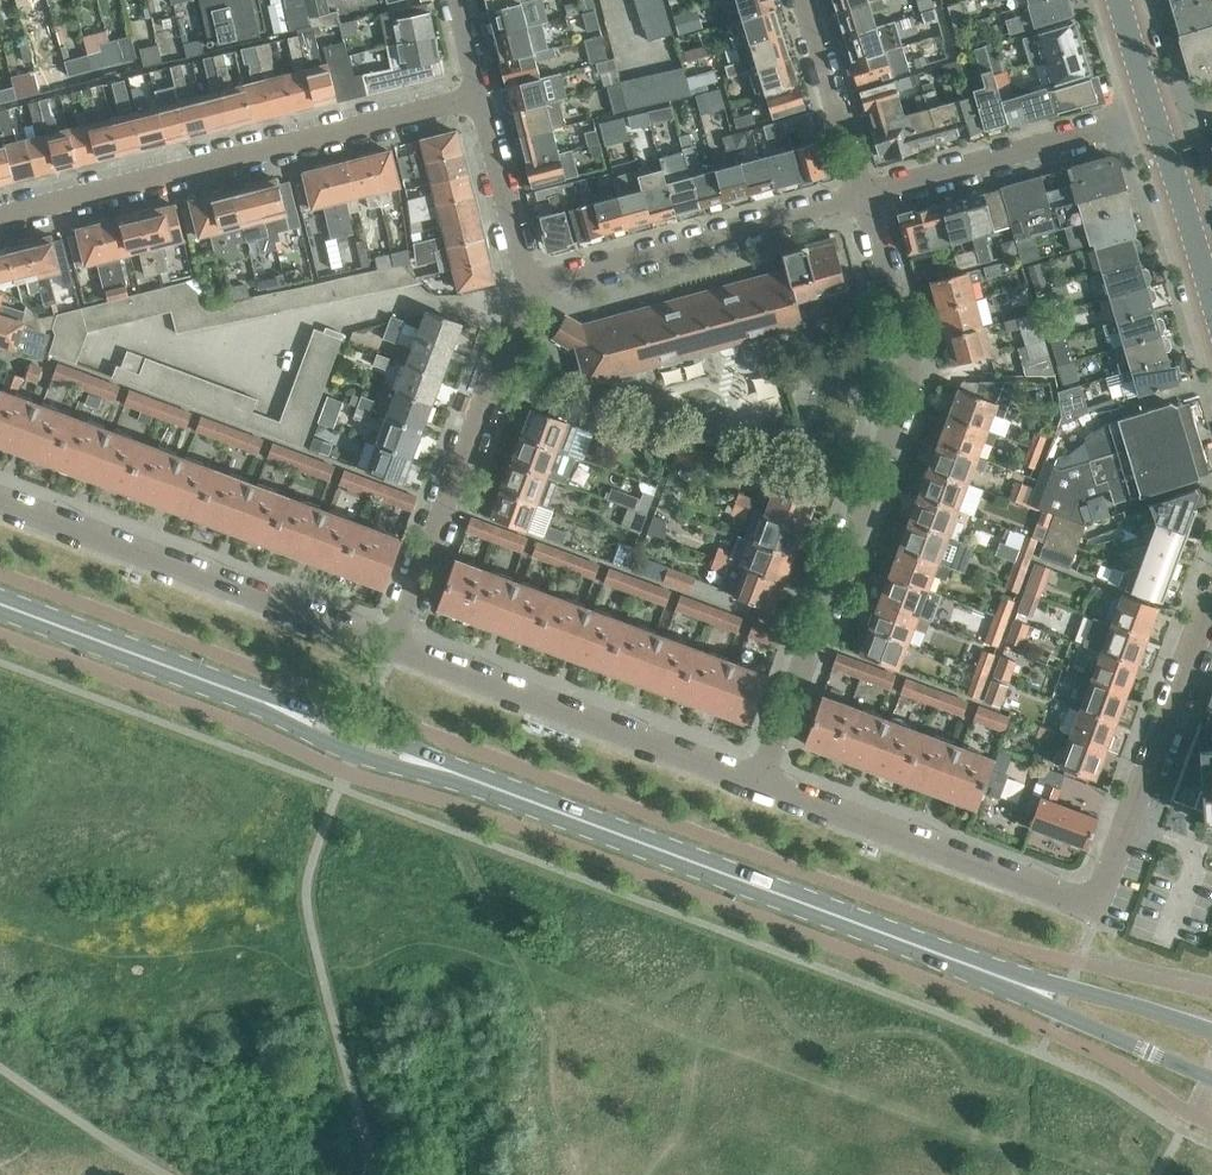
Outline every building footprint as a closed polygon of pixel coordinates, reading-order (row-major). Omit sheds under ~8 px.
[(121,0),(105,0),(108,10),(123,7),(121,0)] [(208,35),(215,34),(218,43),(259,34),(252,0),(200,0),(208,35)] [(271,4),(268,4),(274,32),(288,29),(282,0),(271,0),(271,4)] [(339,23),(336,11),(328,13),(324,0),(306,0),(306,3),(309,15),(312,27),(319,26),(319,28),(339,23)] [(487,9),(520,1),(524,0),(485,0),(487,9)] [(584,11),(595,8),(593,0),(581,0),(584,11)] [(638,14),(664,6),(662,0),(637,0),(634,1),(638,14)] [(739,7),(728,11),(731,22),(742,18),(775,8),(772,0),(736,0),(739,7)] [(836,11),(868,1),(868,0),(832,0),(836,11)] [(843,35),(876,25),(871,11),(883,8),(881,0),(872,0),(868,1),(836,11),(843,35)] [(921,13),(936,9),(933,1),(933,0),(917,0),(921,13)] [(1028,4),(1029,8),(1005,15),(1010,32),(1071,14),(1068,5),(1071,5),(1069,0),(1040,0),(1028,4)] [(1173,9),(1204,0),(1171,0),(1173,9)] [(1178,35),(1211,25),(1211,0),(1204,0),(1173,9),(1177,21),(1175,22),(1178,35)] [(493,34),(526,25),(520,1),(487,9),(493,34)] [(952,23),(953,23),(963,20),(958,1),(947,4),(952,23)] [(577,5),(565,8),(567,15),(579,12),(577,5)] [(642,27),(644,26),(668,19),(664,6),(638,14),(642,27)] [(673,14),(679,34),(703,27),(697,7),(673,14)] [(595,8),(584,11),(581,12),(586,32),(600,29),(595,8)] [(775,8),(742,18),(749,42),(782,32),(775,8)] [(938,19),(936,9),(921,13),(920,13),(922,23),(938,19)] [(381,22),(386,45),(399,42),(399,43),(434,35),(429,13),(430,13),(429,11),(392,19),(381,22)] [(312,27),(309,15),(287,20),(289,33),(312,27)] [(668,19),(644,26),(648,40),(672,32),(668,19)] [(353,20),(339,23),(342,36),(356,33),(353,20)] [(526,25),(493,34),(500,59),(533,51),(530,39),(545,35),(542,22),(526,26),(526,25)] [(843,35),(851,60),(883,50),(879,35),(890,32),(887,22),(876,25),(843,35)] [(1076,34),(1075,32),(1073,23),(1034,34),(1042,59),(1080,48),(1079,45),(1081,42),(1079,35),(1076,34)] [(1178,35),(1190,75),(1211,68),(1211,25),(1178,35)] [(960,46),(969,44),(964,27),(955,30),(960,46)] [(336,98),(327,63),(320,65),(311,31),(296,35),(314,104),(325,102),(326,105),(337,102),(336,98)] [(723,78),(734,75),(757,67),(790,57),(782,32),(749,42),(736,46),(740,61),(725,66),(726,67),(720,69),(723,78)] [(108,40),(114,63),(137,57),(131,34),(108,40)] [(608,59),(602,34),(584,39),(590,64),(595,63),(608,59)] [(285,74),(294,112),(304,110),(303,107),(314,104),(296,35),(287,37),(295,71),(285,74)] [(439,59),(439,58),(434,35),(399,43),(399,42),(386,45),(390,68),(361,75),(366,94),(418,81),(415,64),(439,59)] [(83,36),(73,39),(75,49),(85,46),(83,36)] [(183,44),(187,57),(204,53),(200,39),(183,44)] [(101,50),(84,55),(88,70),(114,63),(108,40),(99,43),(101,50)] [(255,45),(272,115),(283,112),(284,115),(294,112),(285,74),(274,77),(268,54),(273,53),(270,41),(255,45)] [(992,74),(1002,71),(993,41),(983,45),(983,46),(992,74)] [(162,61),(158,43),(139,48),(144,66),(162,61)] [(344,43),(324,48),(326,60),(347,54),(344,43)] [(242,84),(252,123),(262,120),(261,117),(272,115),(255,45),(240,49),(243,63),(248,61),(253,82),(242,84)] [(686,62),(697,58),(707,55),(704,45),(683,52),(686,62)] [(553,46),(533,51),(500,59),(506,85),(507,85),(540,77),(536,61),(556,56),(553,46)] [(972,89),(972,90),(983,129),(987,128),(988,130),(999,126),(999,124),(1007,122),(1000,100),(992,74),(983,46),(974,49),(984,85),(972,89)] [(1080,48),(1042,59),(1049,84),(1088,73),(1084,62),(1086,58),(1084,52),(1081,50),(1080,48)] [(883,50),(851,60),(850,60),(858,86),(891,75),(883,50)] [(217,76),(230,125),(241,122),(242,125),(252,123),(242,84),(231,87),(222,53),(212,55),(217,76)] [(336,98),(355,93),(356,93),(347,54),(326,60),(327,63),(336,98)] [(88,70),(84,55),(64,60),(68,75),(88,70)] [(916,67),(927,64),(924,55),(913,58),(916,67)] [(757,67),(765,91),(797,82),(790,57),(757,67)] [(613,58),(608,59),(595,63),(597,73),(615,68),(613,58)] [(958,61),(941,66),(945,76),(961,71),(958,61)] [(171,66),(188,136),(199,133),(200,136),(210,134),(201,95),(190,98),(188,90),(193,89),(190,80),(186,81),(181,63),(171,66)] [(158,106),(168,144),(178,142),(177,139),(188,136),(171,66),(171,65),(158,68),(167,104),(158,106)] [(39,92),(63,86),(58,66),(34,72),(39,92)] [(686,78),(682,66),(667,70),(674,98),(691,94),(689,89),(686,78)] [(658,102),(674,98),(667,70),(651,74),(658,102)] [(705,85),(717,82),(713,70),(686,78),(689,89),(705,85)] [(1000,100),(1014,95),(1007,70),(1002,71),(992,74),(1000,100)] [(560,72),(540,77),(507,85),(513,110),(546,101),(543,90),(563,85),(560,72)] [(917,73),(908,76),(859,91),(865,111),(867,111),(901,100),(898,90),(920,83),(917,73)] [(643,105),(658,102),(651,74),(635,77),(643,105)] [(201,95),(210,134),(220,131),(219,128),(230,125),(217,76),(207,79),(210,93),(201,95)] [(1024,120),(1058,111),(1100,99),(1093,76),(1051,89),(1051,88),(1046,90),(1045,86),(1014,95),(1000,100),(1007,122),(1023,117),(1024,120)] [(620,81),(620,83),(627,109),(643,105),(635,77),(620,81)] [(121,115),(110,118),(119,156),(130,154),(129,150),(140,148),(143,147),(134,112),(131,113),(123,79),(113,82),(121,115)] [(980,131),(979,130),(964,80),(953,83),(958,99),(948,101),(958,136),(958,137),(980,131)] [(805,107),(797,82),(765,91),(773,117),(805,107)] [(613,112),(627,109),(620,83),(607,86),(613,112)] [(705,85),(689,89),(691,94),(691,96),(694,95),(706,91),(705,85)] [(12,86),(0,89),(0,102),(15,98),(12,86)] [(119,156),(110,118),(99,121),(91,86),(80,88),(82,98),(85,110),(98,159),(108,156),(109,159),(119,156)] [(80,88),(71,91),(73,100),(82,98),(80,88)] [(724,107),(718,88),(706,91),(694,95),(699,114),(724,107)] [(137,111),(134,112),(143,147),(157,143),(158,146),(168,144),(158,106),(148,108),(143,89),(132,92),(137,111)] [(923,92),(938,141),(958,136),(948,101),(939,104),(935,89),(923,92)] [(938,141),(923,92),(915,95),(919,110),(908,113),(913,127),(911,128),(917,147),(938,141)] [(77,167),(68,128),(57,131),(48,97),(38,99),(55,169),(67,166),(68,169),(77,167)] [(520,136),(552,128),(564,124),(558,98),(546,101),(513,110),(520,136)] [(55,169),(38,99),(28,102),(37,137),(26,139),(35,177),(45,175),(44,172),(55,169)] [(897,116),(905,114),(901,100),(867,111),(872,127),(870,128),(875,142),(894,136),(893,133),(896,132),(893,122),(899,120),(897,116)] [(670,106),(646,111),(649,122),(650,123),(673,117),(670,106)] [(13,179),(24,177),(25,180),(35,177),(26,139),(15,142),(6,108),(0,110),(0,128),(13,179)] [(98,159),(85,110),(75,112),(79,126),(68,128),(77,167),(87,165),(86,161),(98,159)] [(630,127),(649,122),(646,111),(627,116),(630,127)] [(736,127),(755,123),(752,112),(733,117),(736,127)] [(790,148),(799,180),(824,173),(807,112),(764,124),(767,136),(785,131),(785,130),(797,127),(802,145),(790,148)] [(913,127),(908,113),(905,114),(897,116),(899,120),(893,122),(896,132),(893,133),(894,136),(875,142),(879,154),(885,158),(918,149),(917,147),(911,128),(913,127)] [(626,116),(602,118),(604,141),(628,138),(626,116)] [(3,185),(2,182),(13,179),(0,128),(0,186),(3,185)] [(526,161),(558,152),(552,128),(520,136),(526,161)] [(588,145),(590,145),(599,143),(596,129),(585,132),(588,145)] [(744,130),(732,133),(736,147),(748,144),(744,130)] [(397,158),(400,168),(463,151),(461,142),(459,142),(456,131),(420,140),(423,152),(397,158)] [(690,175),(699,208),(724,201),(715,169),(700,173),(689,133),(679,135),(690,175)] [(736,147),(732,133),(722,137),(726,150),(736,147)] [(599,143),(590,145),(592,156),(602,154),(599,143)] [(662,168),(675,214),(699,208),(690,175),(678,179),(671,153),(670,153),(667,144),(656,147),(659,156),(662,168)] [(766,155),(774,187),(799,180),(790,148),(766,155)] [(377,151),(367,153),(380,204),(389,202),(386,188),(399,185),(390,150),(377,153),(377,151)] [(428,171),(431,182),(466,173),(464,162),(466,162),(463,151),(400,168),(402,178),(428,171)] [(558,152),(526,161),(525,161),(532,186),(574,175),(571,162),(561,164),(558,152)] [(357,158),(347,161),(359,209),(380,204),(367,153),(357,156),(357,158)] [(740,162),(749,194),(774,187),(766,155),(740,162)] [(1044,191),(1049,207),(1123,186),(1115,158),(1109,155),(1066,167),(1071,184),(1044,191)] [(334,161),(324,164),(341,234),(351,231),(346,213),(359,209),(347,161),(335,164),(334,161)] [(715,169),(724,201),(749,194),(740,162),(715,169)] [(304,177),(293,179),(301,210),(323,204),(331,236),(341,234),(324,164),(314,166),(315,169),(303,172),(304,177)] [(642,188),(651,221),(675,214),(662,168),(639,174),(642,188)] [(466,173),(431,182),(434,194),(407,200),(409,210),(472,194),(466,173)] [(614,180),(613,177),(612,173),(597,177),(600,184),(614,180)] [(1049,207),(1044,191),(1040,175),(1026,178),(1035,210),(1049,207)] [(263,179),(254,181),(269,243),(274,242),(275,249),(281,247),(277,232),(300,226),(289,180),(278,183),(277,178),(264,182),(263,179)] [(1026,178),(1012,182),(1021,214),(1035,210),(1026,178)] [(269,243),(254,181),(244,184),(245,187),(233,190),(242,225),(253,222),(261,252),(275,249),(274,242),(269,243)] [(572,181),(558,185),(563,203),(577,199),(572,181)] [(598,192),(595,181),(589,182),(592,193),(598,192)] [(1021,214),(1012,182),(999,186),(999,188),(1008,218),(1021,214)] [(563,203),(558,185),(534,191),(537,200),(548,197),(552,212),(540,216),(547,244),(552,247),(573,242),(563,203)] [(1033,236),(1064,227),(1130,209),(1123,186),(1049,207),(1035,210),(1021,214),(1008,218),(1010,225),(1014,241),(1033,236)] [(618,195),(627,228),(651,221),(642,188),(618,195)] [(999,188),(982,193),(993,229),(1010,225),(1008,218),(999,188)] [(221,190),(211,192),(227,259),(237,256),(233,242),(245,239),(242,225),(233,190),(222,192),(221,190)] [(968,197),(960,199),(971,235),(972,235),(976,248),(980,262),(991,259),(984,232),(993,229),(982,193),(981,193),(980,191),(968,195),(968,197)] [(181,207),(183,217),(189,238),(211,232),(218,261),(227,259),(211,192),(201,195),(202,198),(191,200),(192,205),(181,207)] [(474,194),(472,194),(409,210),(410,220),(439,213),(442,225),(477,216),(474,205),(476,204),(474,194)] [(594,202),(603,234),(627,228),(618,195),(594,202)] [(942,204),(941,205),(951,241),(971,235),(960,199),(954,201),(951,199),(945,201),(942,204)] [(569,208),(578,241),(603,234),(594,202),(569,208)] [(926,208),(919,210),(929,247),(951,241),(941,205),(938,205),(935,204),(928,205),(926,208)] [(150,207),(141,210),(157,272),(161,271),(163,282),(171,280),(162,245),(183,239),(178,218),(167,221),(163,207),(151,210),(150,207)] [(914,209),(897,213),(908,253),(929,247),(919,210),(915,211),(914,209)] [(1130,209),(1064,227),(1070,248),(1133,231),(1133,229),(1136,228),(1130,209)] [(131,215),(119,218),(128,253),(140,250),(147,275),(157,272),(141,210),(130,212),(131,215)] [(414,255),(434,250),(485,237),(483,227),(480,228),(477,216),(442,225),(445,237),(413,244),(414,255)] [(108,218),(98,220),(118,297),(129,295),(126,284),(127,284),(120,255),(128,253),(119,218),(108,221),(108,218)] [(97,260),(107,300),(118,297),(98,220),(88,223),(89,226),(77,229),(78,233),(67,236),(75,266),(97,260)] [(27,237),(41,291),(44,304),(54,302),(47,273),(59,270),(63,287),(74,284),(63,237),(51,239),(50,235),(38,238),(38,235),(27,237)] [(1134,235),(1094,247),(1101,272),(1137,261),(1135,253),(1139,252),(1142,249),(1139,241),(1135,239),(1134,235)] [(1039,258),(1033,236),(1014,241),(1021,263),(1039,258)] [(18,243),(6,246),(14,282),(29,278),(32,293),(41,291),(27,237),(17,240),(18,243)] [(355,268),(367,265),(368,265),(371,259),(366,237),(355,240),(359,258),(353,259),(355,268)] [(450,256),(453,267),(488,258),(485,247),(488,246),(485,237),(434,250),(414,255),(415,264),(450,256)] [(14,282),(6,246),(3,244),(0,244),(0,285),(14,282)] [(581,325),(564,316),(552,336),(578,351),(586,382),(718,346),(719,352),(725,355),(737,352),(740,346),(738,341),(802,323),(796,300),(845,286),(834,245),(811,251),(809,245),(805,246),(782,252),(786,269),(581,325)] [(958,268),(980,262),(976,248),(954,254),(958,268)] [(392,254),(394,266),(403,264),(410,262),(408,251),(392,254)] [(377,269),(381,269),(393,266),(394,266),(392,254),(375,258),(377,269)] [(453,267),(415,276),(421,282),(425,285),(435,295),(440,295),(437,282),(442,280),(455,276),(459,289),(494,280),(491,269),(493,268),(491,258),(488,258),(453,267)] [(936,274),(946,272),(943,260),(933,263),(936,274)] [(1137,261),(1101,272),(1109,297),(1149,285),(1148,282),(1151,278),(1148,271),(1144,268),(1139,270),(1137,261)] [(1035,289),(1047,286),(1040,262),(1027,266),(1035,289)] [(912,268),(915,280),(936,274),(933,263),(912,268)] [(421,282),(415,276),(403,264),(394,266),(393,266),(397,287),(421,282)] [(998,264),(983,267),(985,278),(1001,274),(998,264)] [(385,289),(397,287),(393,266),(381,269),(385,289)] [(373,292),(385,289),(381,269),(377,269),(369,271),(373,292)] [(978,269),(967,272),(930,281),(937,309),(974,299),(970,283),(981,280),(978,269)] [(373,292),(369,271),(357,274),(361,294),(373,292)] [(258,290),(285,284),(283,274),(256,280),(258,290)] [(349,297),(361,294),(357,274),(345,277),(349,297)] [(349,297),(345,277),(332,279),(337,300),(349,297)] [(325,302),(337,300),(332,279),(320,282),(325,302)] [(197,306),(210,303),(186,281),(178,283),(190,331),(202,329),(197,306)] [(228,286),(231,300),(235,299),(247,297),(250,296),(247,282),(228,286)] [(312,305),(325,302),(320,282),(308,285),(312,305)] [(176,334),(190,331),(178,283),(166,286),(172,311),(171,312),(176,334)] [(1053,284),(1047,286),(1035,289),(1038,301),(1057,296),(1053,284)] [(300,307),(312,305),(308,285),(301,286),(296,287),(300,307)] [(1149,285),(1109,297),(1116,321),(1152,311),(1150,303),(1153,301),(1156,298),(1154,290),(1150,288),(1149,285)] [(160,314),(171,312),(172,311),(166,286),(154,289),(160,314)] [(288,310),(300,307),(296,287),(284,290),(288,310)] [(148,317),(160,314),(154,289),(142,291),(148,317)] [(288,310),(284,290),(272,292),(276,313),(288,310)] [(136,320),(148,317),(142,291),(130,294),(136,320)] [(1005,291),(990,295),(993,305),(1008,301),(1005,291)] [(264,315),(276,313),(272,292),(259,294),(264,315)] [(124,322),(136,320),(130,294),(129,295),(118,297),(124,322)] [(252,318),(264,315),(259,294),(250,296),(247,297),(252,318)] [(124,322),(118,297),(107,300),(106,300),(112,325),(124,322)] [(240,320),(252,318),(247,297),(235,299),(240,320)] [(228,323),(240,320),(235,299),(231,300),(223,301),(228,323)] [(974,299),(937,309),(945,336),(981,327),(974,299)] [(100,328),(112,325),(106,300),(94,303),(100,328)] [(215,326),(228,323),(223,301),(210,303),(215,326)] [(24,321),(23,324),(46,331),(47,328),(36,316),(26,305),(25,310),(0,302),(0,314),(24,321)] [(94,303),(82,306),(88,331),(100,328),(94,303)] [(202,329),(215,326),(210,303),(197,306),(202,329)] [(82,346),(88,331),(82,306),(56,312),(52,325),(55,331),(54,336),(82,346)] [(1058,309),(1042,314),(1050,342),(1066,337),(1058,309)] [(387,326),(416,337),(452,350),(462,323),(426,310),(420,328),(404,322),(405,320),(391,315),(387,326)] [(1123,346),(1163,334),(1162,331),(1165,327),(1163,320),(1158,318),(1154,319),(1152,311),(1116,321),(1103,326),(1107,336),(1119,332),(1123,346)] [(56,312),(36,316),(47,328),(51,328),(52,325),(56,312)] [(840,312),(821,317),(825,331),(844,326),(840,312)] [(1020,362),(1048,354),(1036,312),(1017,317),(1020,327),(1025,345),(1016,348),(1020,362)] [(46,331),(23,324),(24,321),(0,314),(0,343),(16,348),(16,347),(43,355),(50,332),(46,331)] [(1020,327),(1017,317),(1003,321),(1006,331),(1020,327)] [(342,337),(344,333),(344,332),(328,326),(325,326),(324,330),(342,337)] [(406,363),(442,377),(452,350),(416,337),(387,326),(383,337),(397,342),(412,347),(406,363)] [(315,327),(310,341),(337,351),(342,337),(324,330),(315,327)] [(981,327),(945,336),(952,365),(989,355),(981,327)] [(1163,334),(1123,346),(1127,359),(1117,363),(1120,373),(1167,359),(1165,352),(1168,351),(1170,346),(1168,339),(1164,337),(1163,334)] [(77,361),(82,346),(54,336),(50,351),(77,361)] [(1069,348),(1066,337),(1050,342),(1057,365),(1073,360),(1069,348)] [(310,341),(304,355),(332,365),(337,351),(310,341)] [(127,351),(122,364),(132,368),(137,354),(127,351)] [(387,368),(391,357),(377,352),(373,364),(387,368)] [(132,368),(142,371),(146,358),(137,354),(132,368)] [(1048,354),(1020,362),(1024,375),(1054,376),(1048,354)] [(299,369),(327,379),(332,365),(304,355),(299,369)] [(146,358),(142,371),(137,384),(151,389),(160,363),(146,358)] [(1138,395),(1168,386),(1178,383),(1177,379),(1181,378),(1177,365),(1169,367),(1167,359),(1120,373),(1122,382),(1133,379),(1138,395)] [(1078,378),(1073,360),(1057,365),(1063,382),(1078,378)] [(68,365),(59,361),(54,375),(63,378),(68,365)] [(42,365),(31,362),(27,376),(38,379),(42,365)] [(142,371),(132,368),(122,364),(117,362),(112,375),(137,384),(142,371)] [(160,363),(151,389),(164,395),(174,369),(160,363)] [(406,363),(397,390),(432,404),(442,377),(406,363)] [(63,378),(75,383),(80,369),(68,365),(63,378)] [(75,383),(84,386),(89,373),(80,369),(75,383)] [(188,374),(174,369),(164,395),(178,400),(188,374)] [(299,369),(294,383),(322,393),(327,379),(299,369)] [(74,415),(60,409),(59,410),(16,394),(22,377),(9,372),(3,389),(0,389),(0,443),(56,464),(74,415)] [(84,386),(94,390),(99,377),(89,373),(84,386)] [(188,374),(178,400),(192,405),(202,379),(188,374)] [(105,394),(111,381),(99,377),(94,390),(105,394)] [(216,384),(202,379),(192,405),(206,410),(216,384)] [(105,394),(115,398),(120,385),(111,381),(105,394)] [(997,403),(1005,381),(979,382),(974,394),(958,389),(953,401),(951,400),(947,413),(949,413),(948,415),(987,430),(993,413),(1003,416),(1006,406),(997,403)] [(294,383),(289,397),(317,407),(322,393),(294,383)] [(1079,383),(1058,389),(1056,390),(1061,415),(1056,425),(1069,421),(1087,411),(1079,383)] [(216,384),(206,410),(220,415),(229,390),(216,384)] [(140,392),(130,388),(125,402),(134,405),(140,392)] [(243,395),(229,390),(220,415),(234,420),(243,395)] [(432,404),(397,390),(387,417),(422,430),(432,404)] [(98,408),(102,397),(89,392),(85,403),(98,408)] [(146,410),(151,396),(140,392),(134,405),(146,410)] [(348,403),(357,406),(371,411),(375,400),(362,395),(361,396),(352,393),(348,403)] [(248,425),(253,411),(257,400),(243,395),(234,420),(248,425)] [(146,410),(156,413),(161,400),(151,396),(146,410)] [(284,410),(312,421),(317,407),(289,397),(284,410)] [(166,417),(171,403),(161,400),(156,413),(166,417)] [(177,421),(182,408),(171,403),(166,417),(177,421)] [(1052,464),(1043,486),(1036,506),(1042,508),(1055,513),(1085,524),(1084,521),(1079,505),(1076,497),(1108,487),(1112,502),(1197,477),(1193,464),(1199,463),(1199,462),(1202,457),(1200,450),(1201,450),(1201,449),(1200,449),(1193,428),(1195,428),(1194,426),(1193,427),(1190,417),(1185,414),(1179,415),(1176,406),(1170,403),(1107,421),(1111,432),(1082,441),(1088,459),(1061,467),(1052,464)] [(371,411),(357,406),(353,417),(367,422),(371,411)] [(521,435),(555,448),(561,450),(565,437),(560,435),(566,420),(531,407),(521,435)] [(177,421),(187,425),(192,411),(182,408),(177,421)] [(284,410),(280,421),(275,436),(302,446),(312,421),(284,410)] [(150,423),(153,415),(142,411),(139,419),(150,423)] [(267,416),(253,411),(248,425),(261,431),(267,416)] [(336,417),(322,412),(318,422),(332,427),(336,417)] [(88,420),(74,415),(56,464),(127,491),(145,441),(131,436),(131,437),(104,427),(87,421),(88,420)] [(211,419),(202,415),(197,428),(206,432),(211,419)] [(939,439),(938,442),(977,456),(983,441),(992,444),(996,433),(987,430),(948,415),(944,427),(942,426),(937,439),(939,439)] [(267,416),(261,431),(275,436),(280,421),(267,416)] [(387,417),(376,444),(412,457),(422,430),(387,417)] [(218,436),(223,423),(211,419),(206,432),(218,436)] [(218,436),(227,440),(232,427),(223,423),(218,436)] [(237,443),(242,430),(232,427),(227,440),(237,443)] [(248,448),(253,434),(242,430),(237,443),(248,448)] [(1033,431),(1028,445),(1039,449),(1044,435),(1033,431)] [(248,448),(258,451),(263,438),(253,434),(248,448)] [(550,462),(555,448),(521,435),(511,463),(551,478),(556,464),(550,462)] [(328,454),(332,443),(315,437),(310,448),(328,454)] [(127,491),(199,517),(217,468),(202,462),(202,464),(159,448),(160,446),(145,441),(127,491)] [(283,445),(273,442),(268,455),(278,459),(283,445)] [(929,466),(928,469),(967,483),(973,467),(983,470),(987,460),(977,456),(938,442),(934,454),(932,453),(927,465),(929,466)] [(412,457),(376,444),(367,470),(402,483),(412,457)] [(289,463),(294,450),(283,445),(278,459),(289,463)] [(1039,449),(1028,445),(1022,462),(1033,466),(1039,449)] [(289,463),(299,467),(304,453),(294,450),(289,463)] [(308,470),(313,457),(304,453),(299,467),(308,470)] [(320,474),(325,461),(313,457),(308,470),(320,474)] [(320,474),(329,478),(334,465),(325,461),(320,474)] [(511,463),(502,486),(501,490),(535,502),(547,507),(557,480),(551,478),(511,463)] [(274,491),(263,486),(230,474),(231,473),(217,468),(199,517),(270,544),(289,494),(274,489),(274,491)] [(354,472),(344,468),(339,482),(349,486),(354,472)] [(919,494),(957,509),(967,483),(928,469),(924,480),(922,480),(918,491),(920,492),(919,494)] [(362,490),(368,477),(354,472),(349,486),(362,490)] [(372,494),(377,481),(368,477),(362,490),(372,494)] [(1015,480),(1013,486),(1009,497),(1020,501),(1020,499),(1028,502),(1034,487),(1015,480)] [(391,486),(377,481),(372,494),(386,499),(391,486)] [(391,486),(386,499),(399,504),(404,491),(391,486)] [(802,529),(813,501),(775,487),(764,515),(802,529)] [(1198,487),(1194,488),(1148,503),(1151,511),(1146,513),(1149,521),(1154,520),(1188,532),(1197,508),(1195,507),(1204,504),(1198,487)] [(625,494),(610,488),(609,491),(607,497),(622,503),(625,494)] [(643,489),(636,508),(647,512),(653,493),(643,489)] [(547,507),(535,502),(501,490),(491,516),(542,535),(547,523),(552,509),(547,507)] [(399,504),(413,509),(418,496),(404,491),(399,504)] [(749,508),(753,498),(739,493),(735,503),(749,508)] [(303,499),(289,494),(270,544),(342,571),(362,521),(346,515),(345,516),(302,501),(303,499)] [(957,509),(919,494),(915,506),(913,505),(908,518),(910,519),(909,521),(948,535),(954,519),(963,522),(966,512),(957,509)] [(1108,513),(1108,512),(1101,494),(1088,498),(1089,502),(1079,505),(1084,521),(1108,513)] [(745,518),(749,508),(735,503),(732,513),(745,518)] [(647,512),(636,508),(629,527),(640,531),(647,512)] [(1042,508),(1037,522),(1032,535),(1044,540),(1047,534),(1051,523),(1055,513),(1042,508)] [(1085,524),(1055,513),(1051,523),(1081,534),(1085,524)] [(653,514),(647,532),(664,538),(666,534),(665,519),(653,514)] [(802,529),(764,515),(755,542),(792,556),(802,529)] [(479,520),(471,516),(466,529),(475,532),(479,520)] [(488,523),(479,520),(475,532),(483,535),(488,523)] [(1154,520),(1149,521),(1140,523),(1143,533),(1138,534),(1140,544),(1146,542),(1179,555),(1188,532),(1154,520)] [(384,586),(402,538),(374,527),(374,526),(362,521),(342,571),(384,586)] [(963,540),(948,535),(909,521),(905,532),(903,532),(898,544),(900,545),(899,547),(952,566),(954,567),(963,540)] [(496,526),(488,523),(483,535),(492,538),(496,526)] [(547,523),(542,535),(563,543),(567,531),(547,523)] [(1081,534),(1051,523),(1047,534),(1077,545),(1081,534)] [(506,530),(496,526),(492,538),(501,542),(506,530)] [(517,534),(506,530),(501,542),(512,546),(517,534)] [(527,538),(517,534),(512,546),(522,550),(527,538)] [(1077,545),(1047,534),(1044,540),(1043,544),(1073,555),(1077,545)] [(547,545),(537,541),(532,554),(542,557),(547,545)] [(627,566),(635,546),(620,541),(612,561),(627,566)] [(792,556),(755,542),(745,567),(783,582),(792,556)] [(1129,558),(1131,567),(1137,565),(1171,578),(1179,555),(1146,542),(1140,544),(1132,546),(1135,557),(1129,558)] [(1016,560),(1027,564),(1033,547),(1022,543),(1020,548),(1006,543),(1002,555),(1016,560)] [(1068,567),(1073,555),(1043,544),(1038,556),(1068,567)] [(553,562),(558,549),(547,545),(542,557),(553,562)] [(715,556),(729,562),(733,553),(718,547),(715,556)] [(948,579),(952,566),(899,547),(895,559),(893,558),(888,571),(891,571),(889,574),(928,588),(933,574),(948,579)] [(563,565),(568,552),(558,549),(553,562),(563,565)] [(572,569),(577,556),(568,552),(563,565),(572,569)] [(634,568),(663,580),(690,590),(695,577),(639,555),(634,568)] [(584,573),(588,560),(577,556),(572,569),(584,573)] [(735,594),(735,595),(772,609),(783,582),(745,567),(729,562),(715,556),(711,567),(725,572),(719,588),(735,594)] [(481,567),(456,557),(438,606),(463,615),(481,567)] [(584,573),(594,577),(599,564),(588,560),(584,573)] [(1020,583),(1027,564),(1016,560),(1009,579),(1020,583)] [(1035,563),(1025,591),(1041,596),(1051,569),(1035,563)] [(1124,569),(1118,585),(1162,601),(1171,578),(1137,565),(1131,567),(1124,569)] [(553,594),(521,582),(481,567),(463,615),(534,641),(553,594)] [(619,571),(609,568),(604,581),(614,584),(619,571)] [(625,589),(630,576),(619,571),(614,584),(625,589)] [(928,588),(889,574),(885,586),(883,585),(879,597),(881,598),(880,601),(931,619),(940,593),(928,589),(928,588)] [(635,592),(640,579),(630,576),(625,589),(635,592)] [(645,596),(649,583),(640,579),(635,592),(645,596)] [(656,600),(661,587),(649,583),(645,596),(656,600)] [(656,600),(666,604),(671,591),(661,587),(656,600)] [(1041,596),(1025,591),(1017,612),(1033,617),(1041,596)] [(553,594),(534,641),(607,669),(625,620),(553,594)] [(690,598),(680,594),(675,607),(685,611),(690,598)] [(1157,608),(1122,595),(1112,622),(1148,635),(1149,633),(1150,633),(1155,621),(1152,621),(1157,608)] [(1002,596),(996,614),(1007,618),(1013,600),(1002,596)] [(697,615),(701,602),(690,598),(685,611),(697,615)] [(926,632),(931,619),(880,601),(875,612),(874,611),(869,624),(871,624),(870,626),(908,642),(913,627),(926,632)] [(706,619),(711,606),(701,602),(697,615),(706,619)] [(716,622),(721,609),(711,606),(706,619),(716,622)] [(727,627),(732,614),(721,609),(716,622),(727,627)] [(727,627),(737,630),(742,617),(732,614),(727,627)] [(1007,618),(996,614),(989,632),(1000,636),(1007,618)] [(1015,619),(1007,640),(1024,646),(1031,625),(1015,619)] [(625,620),(607,669),(678,695),(696,647),(625,620)] [(763,625),(753,622),(748,634),(758,638),(763,625)] [(1112,622),(1101,651),(1137,664),(1138,661),(1140,662),(1144,650),(1142,650),(1148,635),(1112,622)] [(769,642),(773,629),(763,625),(758,638),(769,642)] [(908,642),(870,626),(866,639),(863,638),(859,649),(861,650),(859,654),(898,669),(908,642)] [(769,642),(779,646),(783,633),(773,629),(769,642)] [(751,722),(769,674),(696,647),(678,695),(751,722)] [(976,667),(987,671),(994,654),(982,649),(976,667)] [(1137,664),(1101,651),(1091,679),(1127,692),(1128,689),(1129,689),(1133,678),(1132,677),(1137,664)] [(847,657),(837,653),(832,667),(842,670),(847,657)] [(1002,654),(994,675),(1011,681),(1018,661),(1002,654)] [(855,660),(847,657),(842,670),(850,673),(855,660)] [(855,660),(850,673),(858,676),(864,663),(855,660)] [(873,667),(864,663),(858,676),(868,680),(873,667)] [(879,684),(884,671),(873,667),(868,680),(879,684)] [(987,671),(976,667),(966,693),(977,698),(987,671)] [(895,675),(884,671),(879,684),(890,688),(895,675)] [(916,683),(905,679),(900,692),(911,696),(916,683)] [(1091,679),(1081,707),(1116,720),(1118,717),(1119,718),(1123,706),(1122,706),(1127,692),(1091,679)] [(984,700),(999,706),(1007,686),(992,680),(984,700)] [(923,700),(927,687),(916,683),(911,696),(923,700)] [(932,704),(937,691),(927,687),(923,700),(932,704)] [(942,707),(947,694),(937,691),(932,704),(942,707)] [(822,694),(804,742),(829,752),(848,704),(822,694)] [(947,694),(942,707),(953,712),(958,698),(947,694)] [(1208,707),(1211,707),(1204,727),(1202,726),(1201,722),(1199,721),(1193,739),(1170,798),(1172,799),(1173,798),(1202,810),(1203,820),(1204,823),(1206,822),(1211,821),(1211,696),(1208,707)] [(1061,713),(1064,702),(1050,697),(1046,707),(1061,713)] [(958,698),(953,712),(962,715),(967,702),(958,698)] [(829,752),(847,758),(904,780),(922,732),(907,726),(907,727),(865,711),(848,704),(829,752)] [(983,723),(988,710),(978,706),(973,719),(983,723)] [(1116,720),(1081,707),(1070,736),(1106,749),(1107,745),(1109,746),(1113,735),(1111,734),(1116,720)] [(994,727),(998,714),(988,710),(983,723),(994,727)] [(994,727),(1004,730),(1009,718),(998,714),(994,727)] [(1050,741),(1054,730),(1039,725),(1036,736),(1050,741)] [(922,732),(904,780),(976,806),(993,759),(978,753),(978,754),(934,738),(935,736),(922,732)] [(1101,762),(1106,749),(1070,736),(1066,748),(1060,746),(1057,749),(1053,758),(1054,762),(1095,777),(1097,774),(1098,774),(1103,763),(1101,762)] [(1092,835),(1094,829),(1092,829),(1097,817),(1055,801),(1065,775),(1044,767),(1038,782),(1046,785),(1041,796),(1032,793),(1027,806),(1036,810),(1030,826),(1086,847),(1090,834),(1092,835)]
